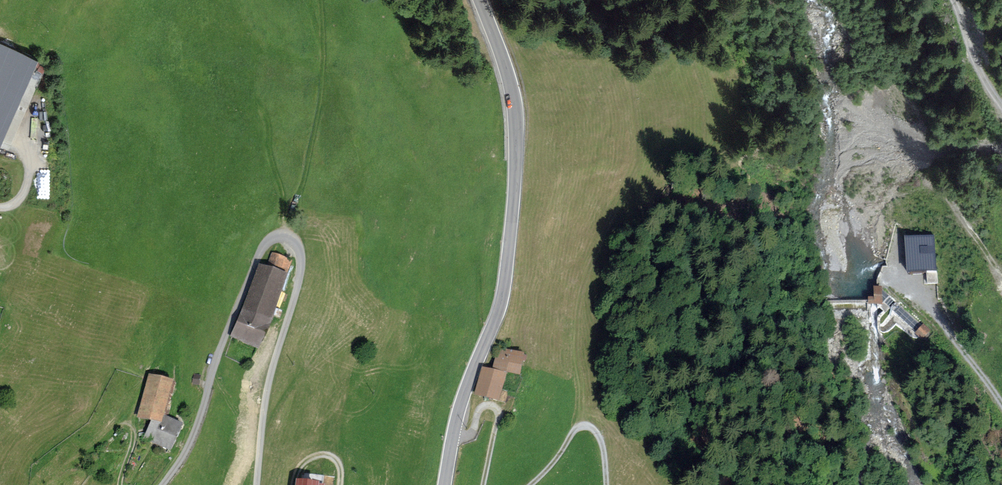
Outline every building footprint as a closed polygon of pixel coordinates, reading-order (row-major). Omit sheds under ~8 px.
[(0,42),(0,154),(41,59),(0,42)] [(933,235),(906,237),(908,271),(935,270),(933,235)] [(293,261),(264,250),(229,339),(258,351),(293,261)] [(883,297),(882,281),(874,281),(875,297),(883,297)] [(523,375),(529,353),(501,347),(496,368),(523,375)] [(508,374),(484,367),(477,394),(501,401),(508,374)] [(173,381),(149,373),(133,419),(148,424),(143,439),(173,450),(182,425),(160,418),(173,381)]
